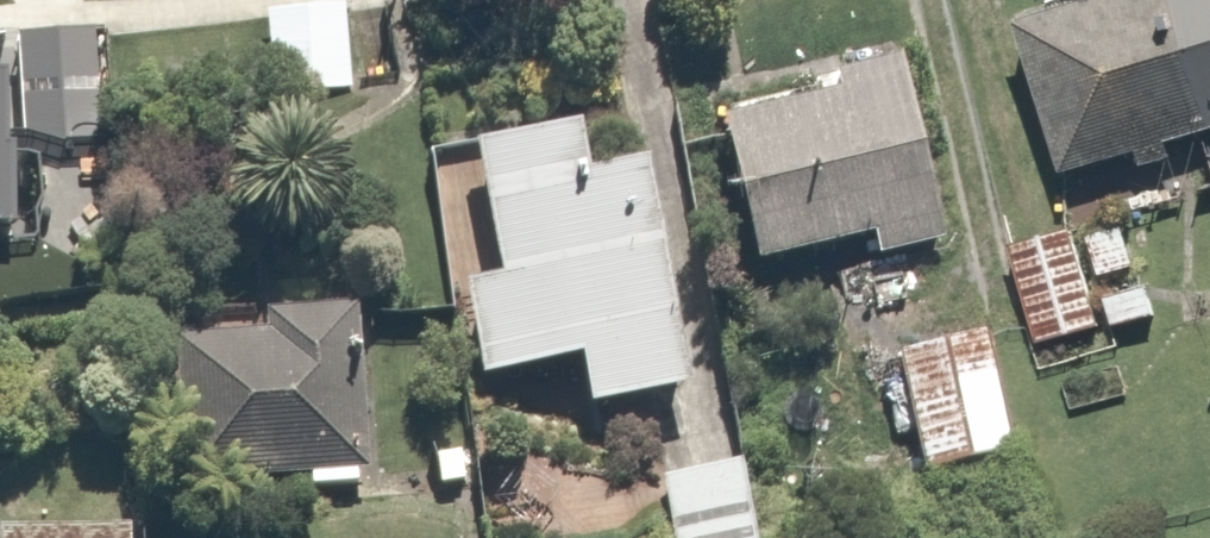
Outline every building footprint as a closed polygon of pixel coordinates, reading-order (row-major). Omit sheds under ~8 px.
[(1023,30),(1066,182),(1209,141),(1209,0),(1130,0),(1023,30)] [(345,6),(266,13),(273,93),(352,86),(345,6)] [(107,27),(23,28),(25,161),(109,160),(107,27)] [(920,53),(716,101),(756,274),(960,226),(920,53)] [(587,122),(428,148),(470,403),(587,384),(595,436),(713,416),(672,170),(597,182),(587,122)] [(1080,230),(1007,249),(1034,351),(1107,332),(1106,327),(1087,256),(1080,230)] [(1137,243),(1087,256),(1106,327),(1156,314),(1137,243)] [(370,490),(371,300),(179,299),(178,466),(308,467),(307,489),(370,490)] [(990,335),(897,357),(931,499),(1024,477),(990,335)] [(660,482),(672,537),(759,537),(743,464),(660,482)]
